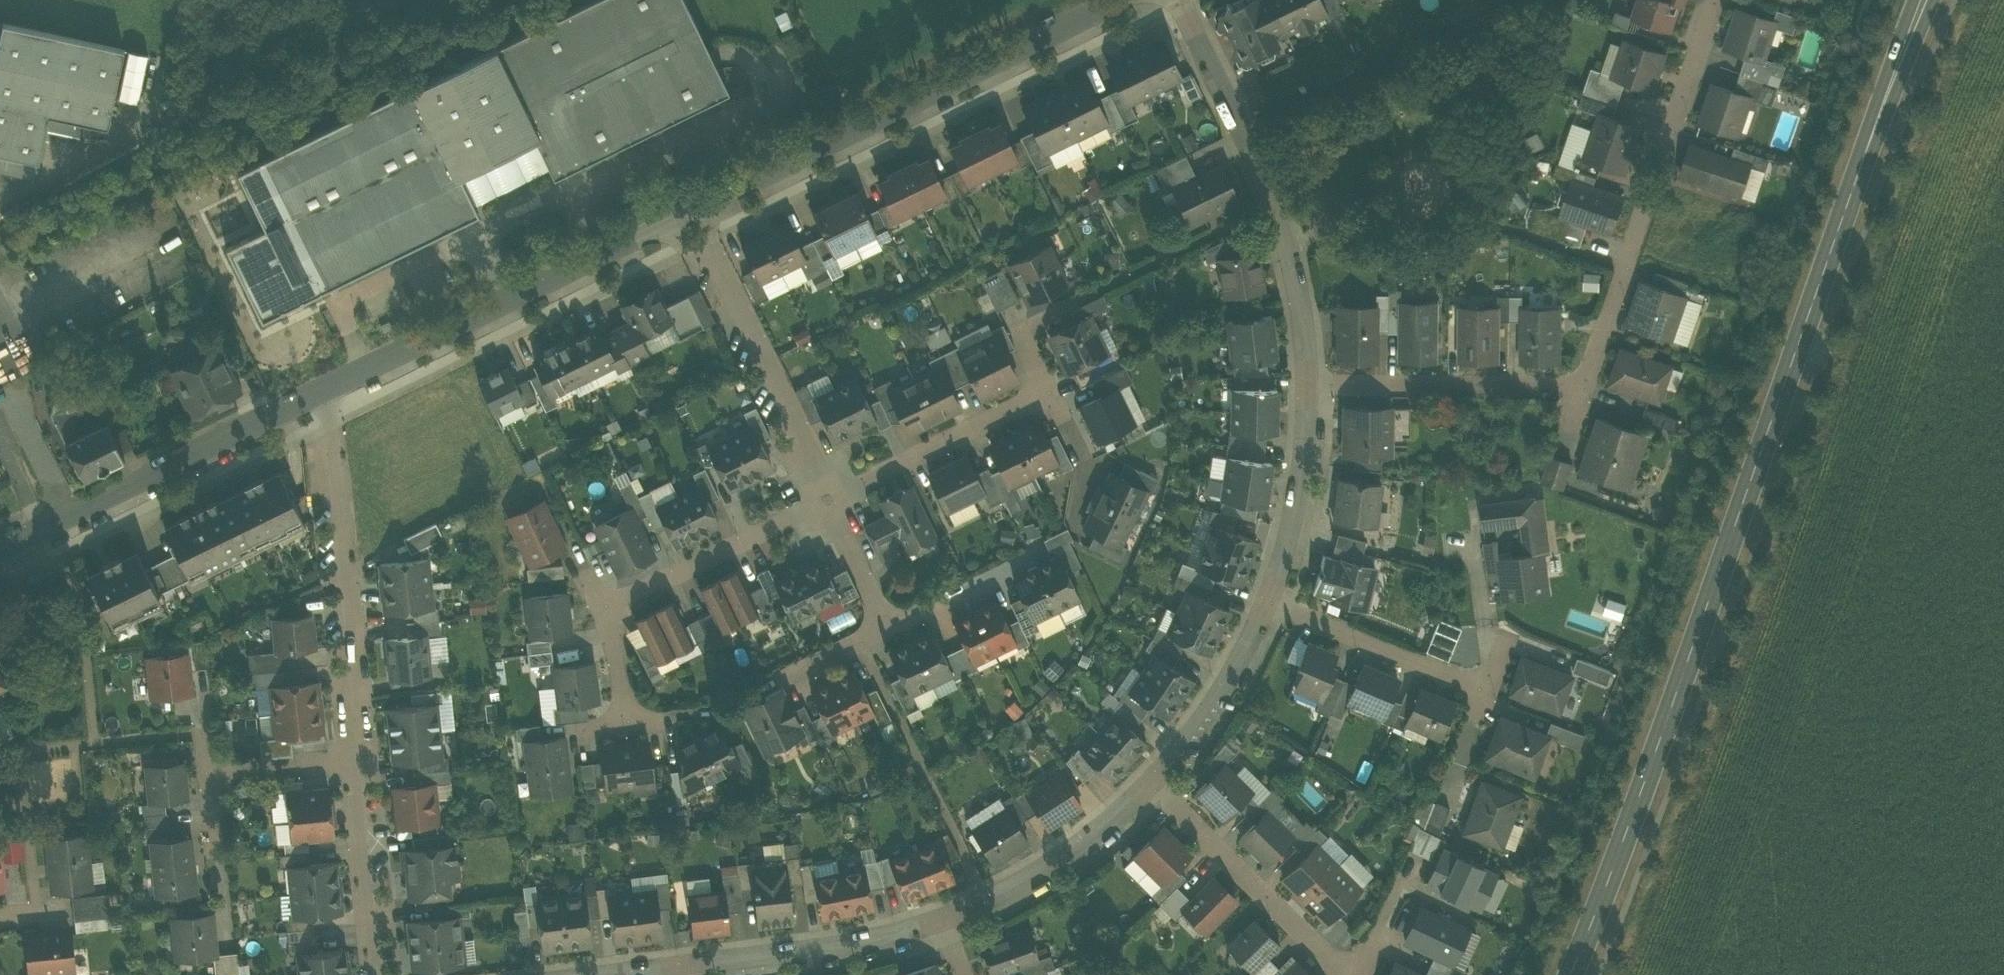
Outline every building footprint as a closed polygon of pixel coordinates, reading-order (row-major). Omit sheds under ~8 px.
[(492,48),(542,150),(541,150),(550,168),(554,176),(729,91),(684,0),(591,0),(492,48)] [(1286,32),(1270,0),(1241,0),(1219,11),(1219,13),(1227,9),(1236,27),(1228,31),(1234,41),(1241,38),(1250,56),(1242,59),(1243,61),(1278,44),(1274,37),(1286,32)] [(1286,32),(1298,26),(1311,19),(1327,12),(1321,0),(1270,0),(1286,32)] [(1330,19),(1333,17),(1344,12),(1340,5),(1338,0),(1321,0),(1327,12),(1330,19)] [(1633,16),(1632,17),(1642,20),(1671,30),(1680,4),(1684,6),(1686,0),(1638,0),(1633,16)] [(1227,9),(1219,13),(1228,31),(1236,27),(1227,9)] [(1748,54),(1764,59),(1764,58),(1776,21),(1740,9),(1727,47),(1748,54)] [(1776,21),(1801,29),(1805,18),(1780,9),(1776,21)] [(1613,23),(1638,32),(1642,20),(1632,17),(1633,16),(1617,10),(1613,23)] [(1314,25),(1311,19),(1298,26),(1300,32),(1314,25)] [(3,24),(0,37),(0,152),(37,160),(39,160),(46,130),(49,113),(83,121),(108,126),(125,48),(3,22),(3,24)] [(1241,38),(1234,41),(1242,59),(1250,56),(1241,38)] [(1160,40),(1135,52),(1153,88),(1177,77),(1178,76),(1160,40)] [(1627,80),(1654,89),(1666,54),(1626,40),(1614,75),(1627,80)] [(527,157),(541,150),(542,150),(492,48),(415,86),(465,187),(479,180),(484,167),(493,170),(511,161),(513,152),(527,157)] [(129,49),(119,98),(139,102),(149,54),(129,49)] [(1128,101),(1153,88),(1135,52),(1110,64),(1121,86),(1128,101)] [(1748,54),(1742,73),(1779,85),(1786,65),(1764,58),(1764,59),(1748,54)] [(1590,67),(1581,94),(1618,106),(1627,80),(1614,75),(1590,67)] [(1177,77),(1189,100),(1200,94),(1189,71),(1178,76),(1177,77)] [(1772,104),(1779,85),(1742,73),(1736,91),(1751,96),(1751,97),(1772,104)] [(1084,77),(1054,92),(1076,135),(1104,121),(1105,120),(1095,99),(1084,77)] [(1702,122),(1738,134),(1751,97),(1751,96),(1736,91),(1715,84),(1702,122)] [(474,205),(465,187),(415,86),(415,85),(259,162),(238,172),(266,229),(227,248),(262,320),(283,310),(286,315),(304,306),(301,300),(322,290),(322,291),(479,214),(474,205)] [(1121,86),(1110,91),(1125,123),(1136,118),(1128,101),(1121,86)] [(1109,131),(1125,123),(1110,91),(1095,99),(1105,120),(1104,121),(1109,131)] [(1047,149),(1076,135),(1054,92),(1025,106),(1035,128),(1046,150),(1047,149)] [(1614,118),(1618,106),(1581,94),(1577,106),(1601,114),(1614,118)] [(49,113),(46,130),(80,137),(83,121),(49,113)] [(1608,165),(1625,171),(1640,127),(1614,118),(1601,114),(1587,158),(1608,165)] [(1001,118),(988,124),(990,127),(1000,122),(1002,127),(1005,126),(1001,118)] [(988,124),(974,131),(992,170),(1017,158),(1010,144),(1002,127),(1000,122),(990,127),(988,124)] [(1020,136),(1021,138),(1032,160),(1036,168),(1053,160),(1047,149),(1046,150),(1035,128),(1020,136)] [(968,182),(992,170),(974,131),(959,138),(960,141),(951,146),(953,151),(961,168),(968,182)] [(1082,149),(1076,135),(1047,149),(1053,160),(1054,163),(1082,149)] [(950,153),(953,151),(951,146),(960,141),(959,138),(946,145),(950,153)] [(1021,166),(1032,160),(1021,138),(1010,144),(1017,158),(1021,166)] [(1682,175),(1741,195),(1751,165),(1751,164),(1732,158),(1692,144),(1682,175)] [(1751,165),(1767,170),(1771,158),(1736,147),(1732,158),(1751,164),(1751,165)] [(465,187),(474,205),(550,168),(541,150),(527,157),(513,152),(511,161),(493,170),(484,167),(479,180),(465,187)] [(0,152),(0,170),(33,177),(37,160),(0,152)] [(929,153),(916,159),(918,162),(928,157),(930,162),(933,161),(929,153)] [(1155,169),(1167,192),(1173,189),(1197,177),(1186,154),(1155,169)] [(1580,156),(1576,168),(1604,177),(1608,165),(1587,158),(1580,156)] [(916,159),(902,166),(921,205),(945,193),(938,179),(930,162),(928,157),(918,162),(916,159)] [(1548,171),(1564,177),(1568,165),(1551,160),(1548,171)] [(1173,189),(1190,224),(1238,200),(1221,165),(1197,177),(1173,189)] [(1600,189),(1604,177),(1576,168),(1568,165),(1564,177),(1574,180),(1600,189)] [(896,217),(921,205),(902,166),(887,174),(889,176),(879,181),(882,187),(889,202),(896,217)] [(961,168),(950,173),(960,195),(972,190),(968,182),(961,168)] [(949,201),(960,195),(950,173),(938,179),(945,193),(949,201)] [(879,188),(882,187),(879,181),(889,176),(887,174),(875,180),(879,188)] [(1586,224),(1611,232),(1623,197),(1600,189),(1574,180),(1562,215),(1571,218),(1586,224)] [(835,202),(854,242),(874,232),(876,231),(867,213),(856,191),(854,193),(853,191),(844,195),(845,197),(835,202)] [(844,195),(823,205),(824,207),(835,202),(845,197),(844,195)] [(833,252),(834,252),(854,242),(835,202),(824,207),(823,205),(815,210),(816,211),(813,213),(824,234),(833,252)] [(889,202),(877,207),(888,229),(900,224),(896,217),(889,202)] [(891,236),(888,229),(877,207),(867,213),(876,231),(874,232),(880,242),(891,236)] [(1530,228),(1564,240),(1571,218),(1562,215),(1537,207),(1530,228)] [(1586,224),(1571,218),(1564,240),(1579,245),(1586,224)] [(763,235),(781,271),(800,261),(806,258),(800,245),(788,222),(763,235)] [(880,242),(874,232),(854,242),(861,256),(881,246),(880,242)] [(824,234),(813,239),(827,268),(839,262),(834,252),(833,252),(824,234)] [(1205,249),(1207,261),(1218,259),(1218,258),(1238,255),(1234,234),(1205,249)] [(761,280),(781,271),(763,235),(742,245),(753,268),(759,281),(761,280)] [(808,277),(827,268),(813,239),(800,245),(806,258),(800,261),(808,277)] [(861,256),(854,242),(834,252),(839,262),(843,265),(861,256)] [(1009,263),(1029,304),(1068,284),(1048,243),(1009,263)] [(1218,259),(1224,296),(1225,296),(1264,289),(1259,261),(1258,251),(1238,255),(1218,258),(1218,259)] [(808,277),(800,261),(781,271),(789,286),(808,277)] [(745,279),(756,302),(768,296),(761,280),(759,281),(753,268),(742,274),(745,279)] [(981,278),(997,311),(1018,301),(1002,268),(981,278)] [(1685,295),(1687,295),(1691,283),(1657,271),(1653,283),(1686,294),(1685,295)] [(1630,326),(1670,339),(1685,295),(1686,294),(1653,283),(1646,280),(1630,326)] [(631,321),(638,337),(640,336),(670,321),(671,321),(663,306),(655,288),(652,289),(638,296),(639,298),(623,306),(631,321)] [(698,289),(689,293),(705,326),(714,321),(698,289)] [(679,339),(705,326),(689,293),(663,306),(671,321),(670,321),(679,339)] [(1070,310),(1076,323),(1091,316),(1091,317),(1109,308),(1102,294),(1070,310)] [(1376,331),(1388,331),(1388,308),(1388,295),(1376,295),(1376,307),(1376,331)] [(1499,320),(1511,320),(1511,296),(1499,296),(1499,308),(1499,320)] [(1523,296),(1511,296),(1511,320),(1523,321),(1523,308),(1523,296)] [(1234,307),(1235,319),(1261,316),(1260,302),(1234,307)] [(1399,360),(1437,360),(1437,303),(1400,302),(1400,308),(1400,332),(1399,360)] [(1338,359),(1375,360),(1376,331),(1376,307),(1338,307),(1338,317),(1336,317),(1336,329),(1338,329),(1338,359)] [(1400,308),(1388,308),(1388,331),(1388,332),(1400,332),(1400,308)] [(1461,360),(1498,361),(1499,320),(1499,308),(1461,308),(1461,360)] [(1522,361),(1560,361),(1560,309),(1523,308),(1523,321),(1522,361)] [(1230,341),(1230,342),(1274,337),(1271,315),(1261,316),(1235,319),(1227,320),(1228,322),(1231,322),(1233,340),(1230,341)] [(1051,335),(1069,371),(1105,354),(1095,333),(1098,331),(1091,317),(1091,316),(1076,323),(1051,335)] [(613,330),(615,335),(629,363),(633,361),(649,353),(640,336),(638,337),(631,321),(613,330)] [(640,336),(649,353),(679,339),(670,321),(640,336)] [(957,345),(961,352),(994,336),(991,329),(988,322),(954,339),(957,345)] [(945,323),(926,333),(932,346),(952,336),(945,323)] [(995,336),(1004,352),(1014,347),(1003,323),(991,329),(994,336),(995,336)] [(576,337),(577,339),(594,373),(614,363),(615,362),(604,341),(598,328),(589,333),(588,331),(576,337)] [(1095,333),(1105,354),(1109,352),(1098,331),(1095,333)] [(617,369),(629,363),(615,335),(604,341),(615,362),(614,363),(617,369)] [(995,336),(994,336),(961,352),(960,353),(972,378),(981,396),(1017,379),(1005,354),(1004,352),(995,336)] [(1276,359),(1274,337),(1230,342),(1230,343),(1233,343),(1235,362),(1232,362),(1233,364),(1266,360),(1276,359)] [(573,383),(594,373),(577,339),(569,343),(568,341),(566,342),(556,348),(573,383)] [(957,345),(945,351),(961,384),(972,378),(960,353),(961,352),(957,345)] [(552,394),(573,383),(556,348),(543,354),(544,355),(535,360),(541,372),(552,394)] [(1660,401),(1666,385),(1672,366),(1672,365),(1623,348),(1611,384),(1625,389),(1624,391),(1636,394),(1636,393),(1660,401)] [(192,410),(192,412),(214,401),(231,393),(238,390),(226,365),(227,364),(220,350),(174,373),(175,375),(179,373),(184,385),(182,386),(184,390),(182,391),(192,410)] [(950,389),(961,384),(945,351),(929,359),(934,370),(940,367),(950,389)] [(1233,364),(1234,376),(1268,374),(1266,360),(1233,364)] [(614,363),(594,373),(600,385),(621,375),(617,369),(614,363)] [(1094,381),(1101,396),(1116,388),(1116,389),(1128,383),(1132,381),(1125,365),(1094,381)] [(1684,370),(1672,366),(1666,385),(1677,389),(1684,370)] [(516,384),(508,367),(479,381),(495,413),(504,408),(520,400),(523,399),(516,384)] [(934,370),(915,380),(934,419),(959,407),(950,389),(940,367),(934,370)] [(530,377),(546,409),(557,404),(552,394),(541,372),(530,377)] [(594,373),(573,383),(579,395),(600,385),(594,373)] [(1233,388),(1269,389),(1269,374),(1268,374),(1234,376),(1233,376),(1233,388)] [(856,378),(835,388),(855,429),(875,419),(876,419),(869,403),(856,378)] [(537,400),(527,379),(516,384),(523,399),(527,406),(537,400)] [(873,387),(879,398),(889,419),(900,414),(889,392),(895,389),(890,379),(873,387)] [(909,432),(934,419),(915,380),(895,389),(889,392),(900,414),(909,432)] [(794,389),(810,422),(822,416),(813,398),(814,398),(807,383),(794,389)] [(1122,400),(1133,395),(1128,383),(1116,389),(1122,400)] [(51,410),(66,441),(80,434),(70,413),(96,400),(88,384),(53,401),(53,402),(52,410),(51,410)] [(834,440),(855,429),(835,388),(814,398),(813,398),(822,416),(834,440)] [(1099,441),(1131,424),(1121,403),(1123,402),(1122,400),(1116,389),(1116,388),(1101,396),(1081,405),(1099,441)] [(1233,409),(1233,410),(1275,411),(1275,405),(1277,406),(1277,389),(1269,389),(1233,388),(1233,390),(1236,390),(1236,409),(1233,409)] [(214,401),(220,412),(236,404),(231,393),(214,401)] [(1133,395),(1122,400),(1123,402),(1121,403),(1131,424),(1144,418),(1133,395)] [(889,419),(879,398),(869,403),(876,419),(875,419),(879,428),(891,423),(889,419)] [(520,400),(504,408),(509,417),(525,409),(520,400)] [(182,415),(188,428),(220,412),(214,401),(192,412),(192,410),(182,415)] [(752,426),(759,442),(770,437),(756,406),(744,412),(751,426),(752,426)] [(1382,454),(1390,454),(1390,407),(1346,407),(1346,418),(1344,418),(1344,428),(1346,428),(1345,453),(1354,453),(1382,454)] [(1642,418),(1676,430),(1680,419),(1646,407),(1642,418)] [(1274,416),(1275,411),(1233,410),(1233,411),(1236,411),(1236,430),(1232,430),(1232,431),(1232,432),(1267,433),(1276,433),(1277,416),(1274,416)] [(1581,472),(1614,483),(1617,474),(1634,479),(1650,434),(1603,418),(1592,452),(1588,451),(1581,472)] [(66,441),(84,477),(99,470),(110,465),(109,465),(124,457),(106,421),(80,434),(66,441)] [(1038,422),(1014,433),(1034,473),(1057,462),(1046,439),(1038,422)] [(751,426),(730,436),(751,479),(761,474),(760,473),(772,467),(759,442),(752,426),(751,426)] [(1230,431),(1228,444),(1265,447),(1267,433),(1232,432),(1232,431),(1230,431)] [(1011,484),(1034,473),(1014,433),(1013,434),(991,445),(1003,468),(1011,484)] [(1057,462),(1061,471),(1072,465),(1056,433),(1046,439),(1057,462)] [(741,484),(751,479),(730,436),(709,447),(717,463),(723,475),(729,488),(741,483),(741,484)] [(695,447),(704,467),(705,468),(717,463),(709,447),(707,441),(695,447)] [(1263,461),(1265,447),(1228,444),(1226,456),(1228,456),(1263,461)] [(1381,471),(1382,454),(1354,453),(1354,468),(1381,471)] [(1225,476),(1225,478),(1267,484),(1267,479),(1270,479),(1272,462),(1263,461),(1228,456),(1228,458),(1231,458),(1228,477),(1225,476)] [(1565,488),(1573,464),(1550,456),(1547,466),(1542,481),(1565,488)] [(930,475),(947,509),(983,491),(974,473),(966,457),(930,475)] [(1146,491),(1151,493),(1158,478),(1125,462),(1118,476),(1147,491),(1146,491)] [(719,496),(705,468),(704,467),(693,473),(699,486),(700,486),(708,502),(719,496)] [(990,506),(1004,499),(991,473),(988,467),(974,473),(983,491),(990,506)] [(1003,468),(991,473),(1004,499),(1007,505),(1018,500),(1011,484),(1003,468)] [(177,552),(188,573),(203,565),(206,570),(242,552),(240,547),(269,533),(271,538),(289,529),(287,524),(302,517),(280,471),(165,527),(177,552)] [(1111,473),(1098,500),(1134,518),(1146,491),(1147,491),(1118,476),(1111,473)] [(1617,474),(1614,483),(1631,489),(1634,479),(1617,474)] [(1266,489),(1267,484),(1225,478),(1225,479),(1228,479),(1225,498),(1222,498),(1222,500),(1257,505),(1265,506),(1268,489),(1266,489)] [(1334,520),(1376,525),(1376,523),(1371,523),(1373,509),(1378,509),(1381,483),(1339,478),(1334,520)] [(670,480),(650,490),(658,506),(679,496),(670,480)] [(636,519),(647,514),(639,496),(631,481),(620,487),(630,509),(631,508),(636,519)] [(699,486),(679,496),(698,535),(708,530),(707,529),(719,523),(708,502),(700,486),(699,486)] [(901,537),(906,546),(919,540),(928,543),(935,540),(909,486),(883,498),(890,513),(901,537)] [(650,490),(639,496),(647,514),(655,528),(665,523),(657,507),(658,506),(650,490)] [(688,540),(698,535),(679,496),(658,506),(657,507),(665,523),(676,544),(687,539),(688,540)] [(1483,528),(1523,523),(1545,521),(1542,497),(1480,504),(1483,527),(1483,528)] [(1121,544),(1134,518),(1098,500),(1085,527),(1095,532),(1120,544),(1121,544)] [(1222,500),(1220,511),(1239,515),(1255,519),(1257,505),(1222,500)] [(509,518),(531,563),(564,546),(543,502),(509,518)] [(607,549),(619,573),(655,556),(636,519),(631,508),(630,509),(598,524),(610,548),(607,549)] [(1233,531),(1239,515),(1220,511),(1207,508),(1203,520),(1214,524),(1233,531)] [(864,526),(876,550),(901,537),(890,513),(864,526)] [(287,524),(289,529),(305,522),(302,517),(287,524)] [(1550,552),(1545,521),(1523,523),(1527,554),(1545,551),(1545,553),(1550,552)] [(404,538),(411,552),(443,536),(436,522),(404,538)] [(1214,524),(1206,546),(1249,562),(1257,540),(1233,531),(1214,524)] [(1044,539),(1049,550),(1053,548),(1069,540),(1072,538),(1067,528),(1044,539)] [(1088,546),(1121,562),(1128,547),(1121,544),(1120,544),(1095,532),(1088,546)] [(1335,545),(1363,552),(1366,540),(1338,532),(1335,545)] [(240,547),(242,552),(271,538),(269,533),(240,547)] [(909,553),(928,543),(919,540),(906,546),(909,553)] [(1058,556),(1065,571),(1080,564),(1069,540),(1053,548),(1057,557),(1058,556)] [(1485,542),(1490,574),(1490,573),(1502,572),(1499,552),(1500,552),(1498,541),(1485,542)] [(1360,564),(1367,565),(1370,554),(1363,552),(1335,545),(1332,556),(1332,557),(1339,559),(1339,558),(1357,563),(1358,561),(1360,562),(1360,564)] [(1241,584),(1249,562),(1206,546),(1198,567),(1197,568),(1216,575),(1241,584)] [(1502,572),(1506,600),(1551,594),(1545,553),(1545,551),(1527,554),(1513,556),(1513,550),(1500,552),(1499,552),(1502,572)] [(88,576),(113,626),(162,602),(158,593),(145,567),(137,551),(88,576)] [(145,567),(158,593),(190,578),(188,573),(177,552),(145,567)] [(1312,592),(1329,598),(1339,559),(1332,557),(1332,556),(1324,554),(1321,563),(1321,566),(1321,568),(1323,570),(1321,574),(1319,573),(1312,592)] [(1057,557),(1037,567),(1057,608),(1078,598),(1065,571),(1058,556),(1057,557)] [(380,563),(383,588),(431,583),(428,558),(380,563)] [(1339,558),(1339,559),(1329,598),(1342,602),(1365,608),(1375,568),(1367,565),(1360,564),(1360,562),(1358,561),(1357,563),(1339,558)] [(822,560),(798,572),(816,607),(839,596),(830,577),(822,560)] [(1183,562),(1178,573),(1211,587),(1216,575),(1197,568),(1198,567),(1186,563),(1183,562)] [(527,568),(528,580),(564,576),(563,564),(527,568)] [(188,573),(190,578),(206,570),(203,565),(188,573)] [(757,573),(763,585),(769,598),(779,592),(775,583),(776,582),(769,567),(757,573)] [(1035,619),(1057,608),(1037,567),(1014,578),(1022,596),(1034,620),(1035,619)] [(846,568),(830,577),(839,596),(842,602),(859,593),(846,568)] [(738,569),(719,578),(740,621),(758,612),(759,611),(749,592),(738,569)] [(793,619),(816,607),(798,572),(776,582),(775,583),(779,592),(793,619)] [(1206,598),(1211,587),(1178,573),(1173,584),(1188,591),(1188,590),(1206,598)] [(721,630),(740,621),(719,578),(700,588),(711,611),(721,630)] [(433,607),(431,583),(383,588),(385,613),(414,610),(433,608),(433,607)] [(778,616),(769,598),(763,585),(749,592),(759,611),(758,612),(763,623),(778,616)] [(1188,591),(1178,611),(1220,631),(1230,609),(1206,598),(1188,590),(1188,591)] [(530,620),(532,636),(572,631),(567,592),(529,596),(532,620),(530,620)] [(1010,602),(1018,619),(1026,634),(1039,628),(1035,619),(1034,620),(1022,596),(1010,602)] [(1342,602),(1329,598),(1325,611),(1338,616),(1342,602)] [(996,600),(975,611),(995,652),(1015,642),(1016,642),(1007,624),(996,600)] [(674,601),(655,610),(675,652),(695,643),(674,601)] [(414,610),(415,622),(438,619),(437,607),(433,607),(433,608),(414,610)] [(656,662),(675,652),(655,610),(635,620),(638,626),(646,641),(656,662)] [(711,611),(698,618),(711,645),(713,648),(727,641),(721,630),(711,611)] [(975,662),(995,652),(975,611),(954,621),(965,644),(974,662),(975,662)] [(1210,652),(1220,631),(1178,611),(1169,632),(1168,633),(1186,641),(1210,652)] [(278,650),(286,650),(315,646),(311,614),(274,618),(278,650)] [(701,650),(711,645),(698,618),(688,623),(701,650)] [(440,635),(438,619),(415,622),(407,623),(408,637),(426,635),(426,637),(440,635)] [(1029,642),(1026,634),(1018,619),(1007,624),(1016,642),(1015,642),(1017,648),(1029,642)] [(1439,619),(1426,651),(1448,660),(1462,628),(1439,619)] [(625,632),(634,647),(646,641),(638,626),(625,632)] [(1158,626),(1152,637),(1180,654),(1186,641),(1168,633),(1169,632),(1158,626)] [(932,632),(911,642),(931,683),(951,673),(952,673),(944,655),(932,632)] [(389,656),(392,684),(413,681),(412,675),(430,674),(426,637),(426,635),(408,637),(388,639),(388,642),(390,641),(391,655),(389,656)] [(1173,665),(1180,654),(1152,637),(1145,648),(1154,654),(1155,653),(1173,665)] [(1300,664),(1309,642),(1295,637),(1286,659),(1300,664)] [(527,641),(528,653),(552,650),(550,639),(527,641)] [(193,641),(195,669),(207,667),(205,640),(193,641)] [(634,647),(647,676),(660,670),(656,662),(646,641),(634,647)] [(912,693),(931,683),(911,642),(890,652),(901,676),(910,694),(912,693)] [(1320,699),(1321,699),(1331,674),(1327,673),(1331,665),(1335,654),(1336,654),(1309,642),(1300,664),(1305,666),(1296,689),(1320,699)] [(965,644),(954,650),(966,673),(978,667),(975,662),(974,662),(965,644)] [(252,672),(256,672),(288,668),(286,650),(278,650),(250,653),(252,672)] [(552,650),(528,653),(529,666),(554,663),(552,650)] [(954,679),(966,673),(954,650),(944,655),(952,673),(951,673),(954,679)] [(147,658),(152,698),(193,693),(189,653),(147,658)] [(1154,654),(1142,672),(1180,698),(1194,679),(1173,665),(1155,653),(1154,654)] [(11,678),(6,669),(0,656),(0,684),(11,678)] [(1512,693),(1561,711),(1574,676),(1525,658),(1512,693)] [(1576,670),(1609,683),(1614,671),(1581,658),(1576,670)] [(559,706),(587,702),(599,701),(594,661),(557,666),(559,690),(557,690),(559,706)] [(1370,710),(1384,716),(1391,699),(1399,680),(1363,665),(1355,684),(1349,699),(1371,708),(1370,710)] [(289,684),(288,668),(256,672),(257,681),(257,688),(270,687),(270,686),(289,684)] [(665,677),(660,670),(647,676),(650,684),(665,677)] [(854,670),(832,681),(853,722),(873,712),(874,712),(865,693),(854,670)] [(248,673),(249,682),(257,681),(256,672),(252,672),(248,673)] [(1167,718),(1180,698),(1142,672),(1130,691),(1129,692),(1150,706),(1167,718)] [(1329,715),(1330,713),(1344,680),(1331,674),(1321,699),(1320,699),(1315,709),(1329,715)] [(890,681),(906,713),(919,707),(912,693),(910,694),(901,676),(890,681)] [(270,686),(270,687),(273,713),(321,708),(318,680),(289,684),(270,686)] [(1355,684),(1344,680),(1330,713),(1341,717),(1348,701),(1349,699),(1355,684)] [(832,732),(853,722),(832,681),(811,691),(823,715),(832,732)] [(1116,696),(1121,701),(1142,718),(1150,706),(1129,692),(1130,691),(1123,686),(1116,696)] [(260,714),(273,713),(270,687),(257,688),(253,688),(253,694),(257,694),(260,714)] [(742,707),(764,752),(797,735),(804,732),(793,710),(782,688),(742,707)] [(873,712),(880,727),(892,721),(876,688),(865,693),(874,712),(873,712)] [(1428,732),(1440,738),(1455,704),(1421,689),(1418,696),(1406,723),(1428,732)] [(411,694),(413,705),(438,703),(438,704),(443,703),(441,691),(411,694)] [(1407,692),(1402,703),(1393,726),(1404,730),(1406,723),(1418,696),(1407,692)] [(1348,701),(1370,710),(1371,708),(1349,699),(1348,701)] [(1382,721),(1393,726),(1402,703),(1391,699),(1384,716),(1382,721)] [(1133,728),(1142,718),(1121,701),(1112,711),(1117,715),(1118,714),(1133,728)] [(553,706),(555,723),(589,719),(587,702),(559,706),(553,706)] [(387,708),(390,735),(441,730),(438,704),(438,703),(413,705),(387,708)] [(802,745),(820,736),(812,720),(804,705),(793,710),(804,732),(797,735),(802,745)] [(321,708),(273,713),(276,737),(324,732),(321,708)] [(262,738),(276,737),(273,713),(260,714),(259,715),(262,738)] [(1117,715),(1100,733),(1129,760),(1147,741),(1133,728),(1118,714),(1117,715)] [(823,715),(812,720),(820,736),(823,743),(823,742),(835,737),(832,732),(823,715)] [(1487,758),(1532,775),(1538,758),(1543,760),(1551,737),(1547,735),(1502,718),(1487,758)] [(1551,737),(1581,749),(1587,734),(1553,722),(1547,735),(1551,737)] [(1406,723),(1404,730),(1402,733),(1424,742),(1428,732),(1406,723)] [(516,728),(517,739),(541,737),(540,725),(516,728)] [(722,726),(699,738),(717,775),(739,764),(740,764),(731,747),(722,726)] [(444,756),(441,730),(390,735),(393,763),(418,760),(444,757),(444,756)] [(324,732),(276,737),(277,744),(292,743),(324,739),(324,732)] [(1111,780),(1129,760),(1100,733),(1083,751),(1082,752),(1097,766),(1111,780)] [(531,768),(534,794),(572,790),(565,735),(525,740),(529,769),(531,768)] [(293,754),(292,743),(277,744),(276,737),(262,738),(260,738),(262,758),(293,754)] [(698,785),(717,775),(699,738),(679,747),(683,755),(698,785)] [(607,784),(608,788),(654,783),(649,741),(603,747),(605,760),(607,784)] [(739,764),(746,778),(757,772),(742,741),(731,747),(740,764),(739,764)] [(1201,769),(1210,778),(1224,764),(1236,752),(1225,742),(1201,769)] [(1066,761),(1083,781),(1097,766),(1082,752),(1083,751),(1078,747),(1066,761)] [(684,792),(698,785),(683,755),(680,757),(682,770),(684,792)] [(418,760),(419,772),(449,769),(448,756),(444,756),(444,757),(418,760)] [(1538,758),(1532,775),(1536,776),(1543,760),(1538,758)] [(581,763),(584,787),(607,784),(605,760),(581,763)] [(147,765),(151,802),(165,801),(188,798),(184,761),(147,765)] [(1196,792),(1224,819),(1238,805),(1250,793),(1233,776),(1235,775),(1224,764),(1210,778),(1196,792)] [(1233,776),(1250,793),(1258,802),(1271,789),(1245,764),(1235,775),(1233,776)] [(451,782),(449,769),(419,772),(413,773),(415,786),(434,783),(451,782)] [(670,771),(673,796),(685,795),(684,792),(682,770),(670,771)] [(1037,810),(1048,827),(1081,806),(1061,775),(1041,788),(1040,786),(1027,794),(1037,810)] [(279,782),(280,792),(287,792),(303,790),(302,780),(301,780),(279,782)] [(271,783),(272,793),(280,792),(279,782),(271,783)] [(1464,832),(1502,846),(1503,844),(1511,822),(1521,796),(1483,782),(1464,832)] [(396,787),(399,826),(419,824),(436,822),(433,799),(436,799),(434,783),(415,786),(396,787)] [(289,809),(292,841),(308,840),(334,837),(329,787),(303,790),(287,792),(288,805),(286,805),(287,810),(289,809)] [(1246,814),(1255,822),(1266,811),(1267,812),(1280,799),(1282,797),(1273,788),(1271,789),(1258,802),(1246,814)] [(1014,797),(1027,817),(1037,810),(1027,794),(1024,790),(1014,797)] [(1238,805),(1246,814),(1258,802),(1250,793),(1238,805)] [(1008,809),(1017,824),(1027,817),(1012,794),(1001,801),(1007,810),(1008,809)] [(1267,812),(1291,836),(1304,823),(1280,799),(1267,812)] [(1427,805),(1415,799),(1408,813),(1420,819),(1427,805)] [(142,803),(143,815),(145,815),(166,812),(165,801),(151,802),(142,803)] [(1435,802),(1424,828),(1439,836),(1450,808),(1435,802)] [(972,829),(994,863),(1028,841),(1017,824),(1008,809),(1007,810),(988,822),(986,820),(972,829)] [(1241,837),(1267,862),(1290,839),(1292,836),(1291,836),(1267,812),(1266,811),(1255,822),(1241,837)] [(149,838),(149,841),(151,841),(171,839),(168,812),(166,812),(145,815),(147,838),(149,838)] [(1290,839),(1298,847),(1315,830),(1306,821),(1304,823),(1291,836),(1292,836),(1290,839)] [(419,824),(420,836),(444,834),(442,822),(438,822),(436,822),(419,824)] [(1511,822),(1503,844),(1514,849),(1523,826),(1511,822)] [(2,858),(24,856),(21,832),(21,826),(0,828),(0,837),(0,840),(2,858)] [(1441,837),(1439,836),(1424,828),(1419,826),(1409,848),(1431,859),(1441,837)] [(1152,871),(1163,882),(1177,868),(1191,854),(1163,827),(1137,853),(1154,869),(1152,871)] [(1319,827),(1315,830),(1298,847),(1307,856),(1318,845),(1318,846),(1328,836),(1319,827)] [(938,842),(946,862),(959,856),(947,832),(935,837),(937,842),(938,842)] [(448,833),(444,834),(420,836),(413,837),(414,849),(450,845),(448,833)] [(48,837),(53,891),(90,887),(87,861),(89,861),(86,834),(48,837)] [(1318,846),(1337,865),(1349,853),(1330,834),(1328,836),(1318,846)] [(157,869),(160,895),(197,891),(191,837),(171,839),(151,841),(154,869),(157,869)] [(285,842),(286,853),(309,851),(308,840),(292,841),(285,842)] [(937,842),(914,852),(928,889),(953,879),(946,862),(938,842),(937,842)] [(408,868),(411,897),(415,896),(439,894),(438,888),(447,887),(452,887),(451,878),(458,878),(456,859),(455,845),(450,845),(414,849),(402,850),(403,858),(406,861),(408,860),(411,860),(412,866),(410,866),(408,868)] [(1284,879),(1303,899),(1337,865),(1318,846),(1318,845),(1307,856),(1284,879)] [(1428,883),(1480,907),(1495,873),(1444,849),(1428,883)] [(1349,853),(1337,865),(1360,887),(1374,873),(1351,851),(1349,853)] [(279,855),(280,867),(289,866),(309,864),(307,852),(279,855)] [(904,898),(928,889),(914,852),(891,861),(890,861),(897,880),(904,898)] [(1124,866),(1151,894),(1163,882),(1152,871),(1154,869),(1137,853),(1124,866)] [(889,855),(876,860),(884,886),(897,880),(890,861),(891,861),(889,855)] [(789,883),(803,882),(801,864),(800,856),(786,857),(789,883)] [(753,887),(758,925),(794,921),(789,883),(786,857),(750,862),(753,887)] [(870,889),(884,886),(876,860),(863,862),(864,867),(865,867),(870,889)] [(289,866),(292,892),(339,887),(337,861),(309,864),(289,866)] [(738,863),(740,874),(741,889),(753,887),(750,862),(738,863)] [(812,862),(801,864),(803,882),(805,901),(818,898),(814,877),(816,877),(812,862)] [(1360,887),(1337,865),(1303,899),(1326,921),(1360,887)] [(864,867),(840,872),(848,912),(874,907),(870,889),(865,867),(864,867)] [(1151,894),(1160,902),(1177,885),(1185,877),(1177,868),(1163,882),(1151,894)] [(822,917),(848,912),(840,872),(816,877),(814,877),(818,898),(822,917)] [(1495,873),(1480,907),(1493,913),(1508,879),(1495,873)] [(744,909),(741,889),(740,874),(723,876),(724,891),(726,891),(728,911),(744,909)] [(1184,910),(1205,930),(1236,899),(1214,878),(1192,901),(1183,909),(1184,910)] [(657,889),(659,909),(671,907),(668,879),(655,881),(656,889),(657,889)] [(1192,901),(1177,885),(1160,902),(1176,918),(1184,910),(1183,909),(1192,901)] [(342,913),(339,887),(292,892),(294,917),(314,915),(342,913)] [(596,888),(597,892),(600,916),(612,915),(609,895),(610,895),(609,887),(596,888)] [(656,889),(633,892),(639,940),(663,937),(659,909),(657,889),(656,889)] [(689,895),(693,933),(730,929),(728,911),(726,891),(724,891),(689,895)] [(109,892),(102,893),(104,917),(107,917),(111,916),(109,892)] [(588,918),(600,916),(597,892),(585,893),(588,918)] [(615,943),(639,940),(633,892),(610,895),(609,895),(612,915),(615,943)] [(75,920),(104,917),(102,893),(72,896),(75,920)] [(585,893),(561,896),(567,946),(591,943),(588,918),(585,893)] [(416,908),(434,907),(440,906),(439,894),(415,896),(416,908)] [(544,949),(567,946),(561,896),(537,899),(540,924),(544,949)] [(525,901),(526,909),(528,925),(540,924),(537,899),(525,901)] [(470,903),(440,906),(434,907),(435,918),(459,916),(471,915),(470,903)] [(1435,954),(1453,963),(1453,962),(1469,929),(1421,906),(1405,940),(1435,954)] [(529,934),(528,925),(526,909),(514,910),(517,933),(517,935),(529,934)] [(174,918),(178,958),(214,954),(216,954),(215,954),(211,914),(174,918)] [(286,918),(287,930),(315,927),(314,915),(294,917),(286,918)] [(409,921),(412,944),(461,939),(459,916),(435,918),(409,921)] [(104,917),(75,920),(76,931),(108,928),(107,917),(104,917)] [(1251,971),(1267,956),(1280,943),(1256,919),(1227,947),(1251,971)] [(317,945),(315,927),(287,930),(289,955),(298,954),(298,953),(318,951),(317,945)] [(27,932),(27,937),(71,932),(70,928),(27,932)] [(1028,929),(1023,931),(1033,960),(1038,958),(1028,929)] [(1469,929),(1453,962),(1457,964),(1464,968),(1480,934),(1469,929)] [(988,960),(993,974),(1017,966),(1033,961),(1033,960),(1023,931),(980,945),(985,961),(988,960)] [(55,974),(57,972),(56,969),(74,967),(71,932),(27,937),(31,972),(46,970),(46,973),(48,974),(54,974),(55,974)] [(464,962),(461,939),(412,944),(414,968),(464,962)] [(300,974),(306,974),(348,971),(346,948),(318,951),(298,953),(298,954),(300,974)] [(216,974),(240,974),(237,952),(215,954),(216,954),(214,954),(216,974)] [(1020,974),(1029,974),(1047,969),(1055,966),(1051,956),(1050,954),(1038,958),(1033,960),(1033,961),(1017,966),(1020,974)] [(1278,967),(1274,971),(1278,974),(1287,974),(1300,963),(1291,954),(1278,967)] [(1430,965),(1451,974),(1452,974),(1457,964),(1453,962),(1453,963),(1435,954),(1430,965)] [(1274,971),(1278,967),(1267,956),(1251,971),(1247,974),(1270,974),(1274,971)] [(1395,962),(1389,974),(1423,974),(1395,962)] [(1300,963),(1287,974),(1312,974),(1300,963)] [(875,974),(900,974),(897,964),(874,972),(875,974)] [(903,974),(939,974),(935,964),(903,974)] [(1049,974),(1063,974),(1060,964),(1055,966),(1047,969),(1049,974)] [(1471,971),(1464,968),(1457,964),(1452,974),(1469,974),(1471,971)] [(1430,965),(1429,965),(1425,974),(1451,974),(1430,965)]
